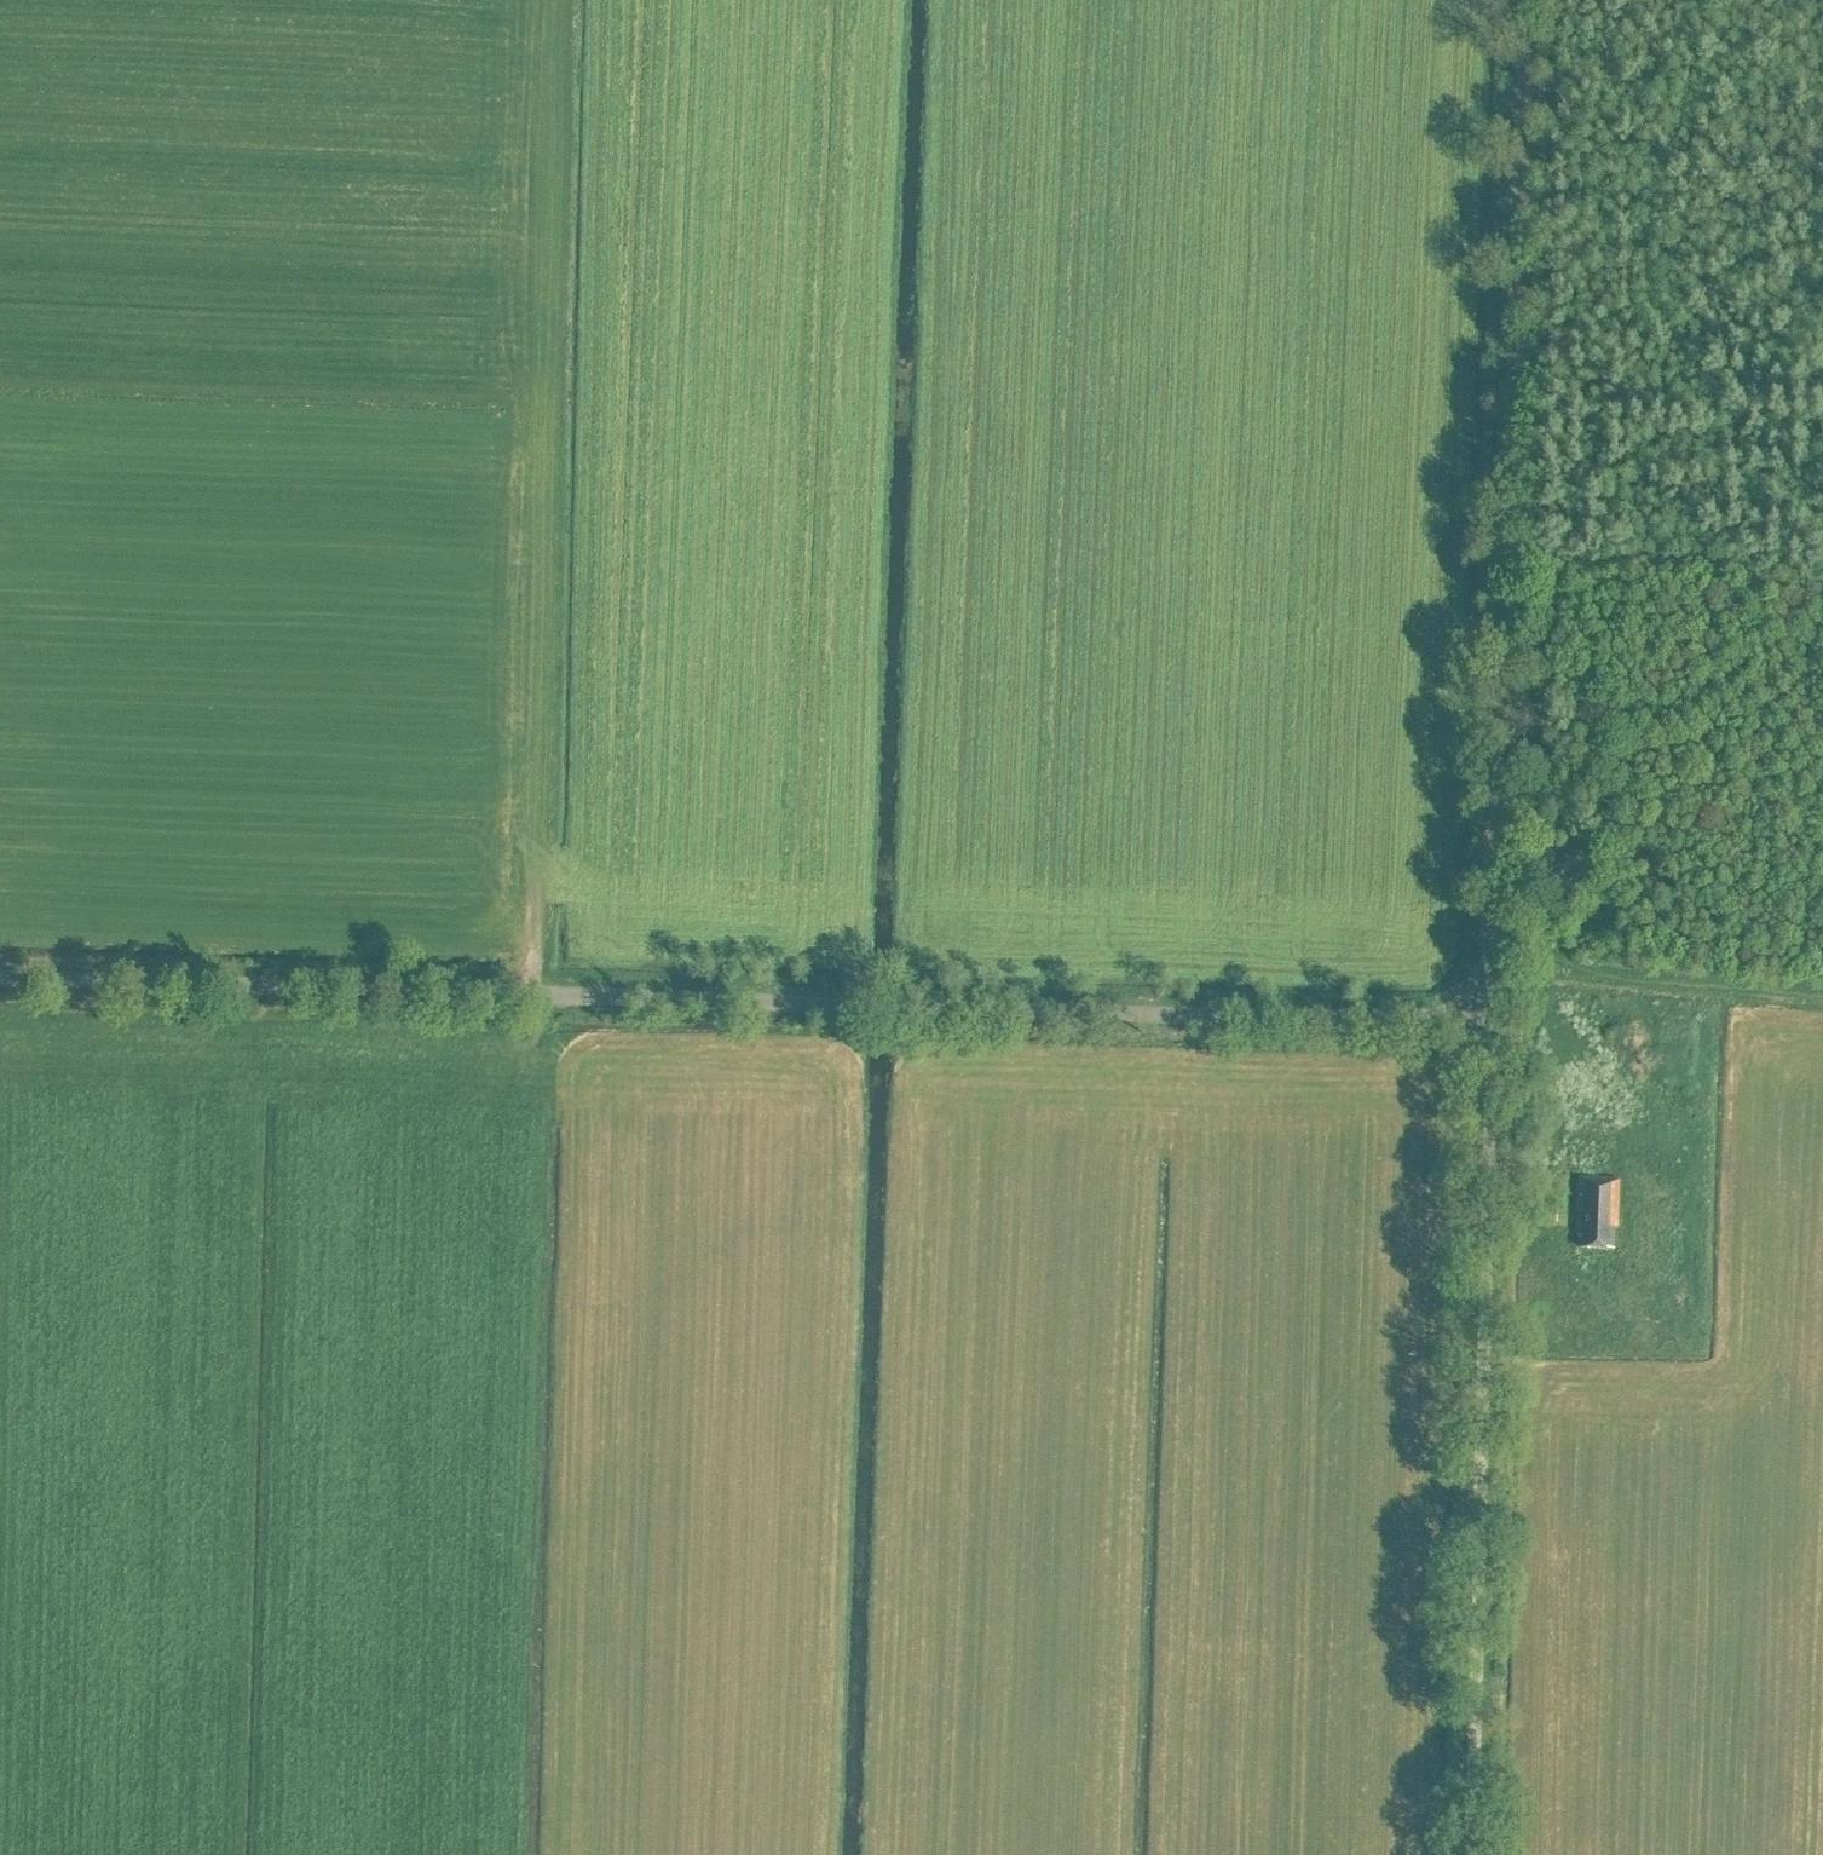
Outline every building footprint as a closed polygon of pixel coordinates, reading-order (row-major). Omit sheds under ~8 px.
[(1613,1250),(1614,1230),(1617,1230),(1619,1182),(1580,1180),(1578,1238),(1581,1238),(1581,1249),(1613,1250)] [(1544,1209),(1544,1222),(1557,1222),(1558,1210),(1544,1209)]
